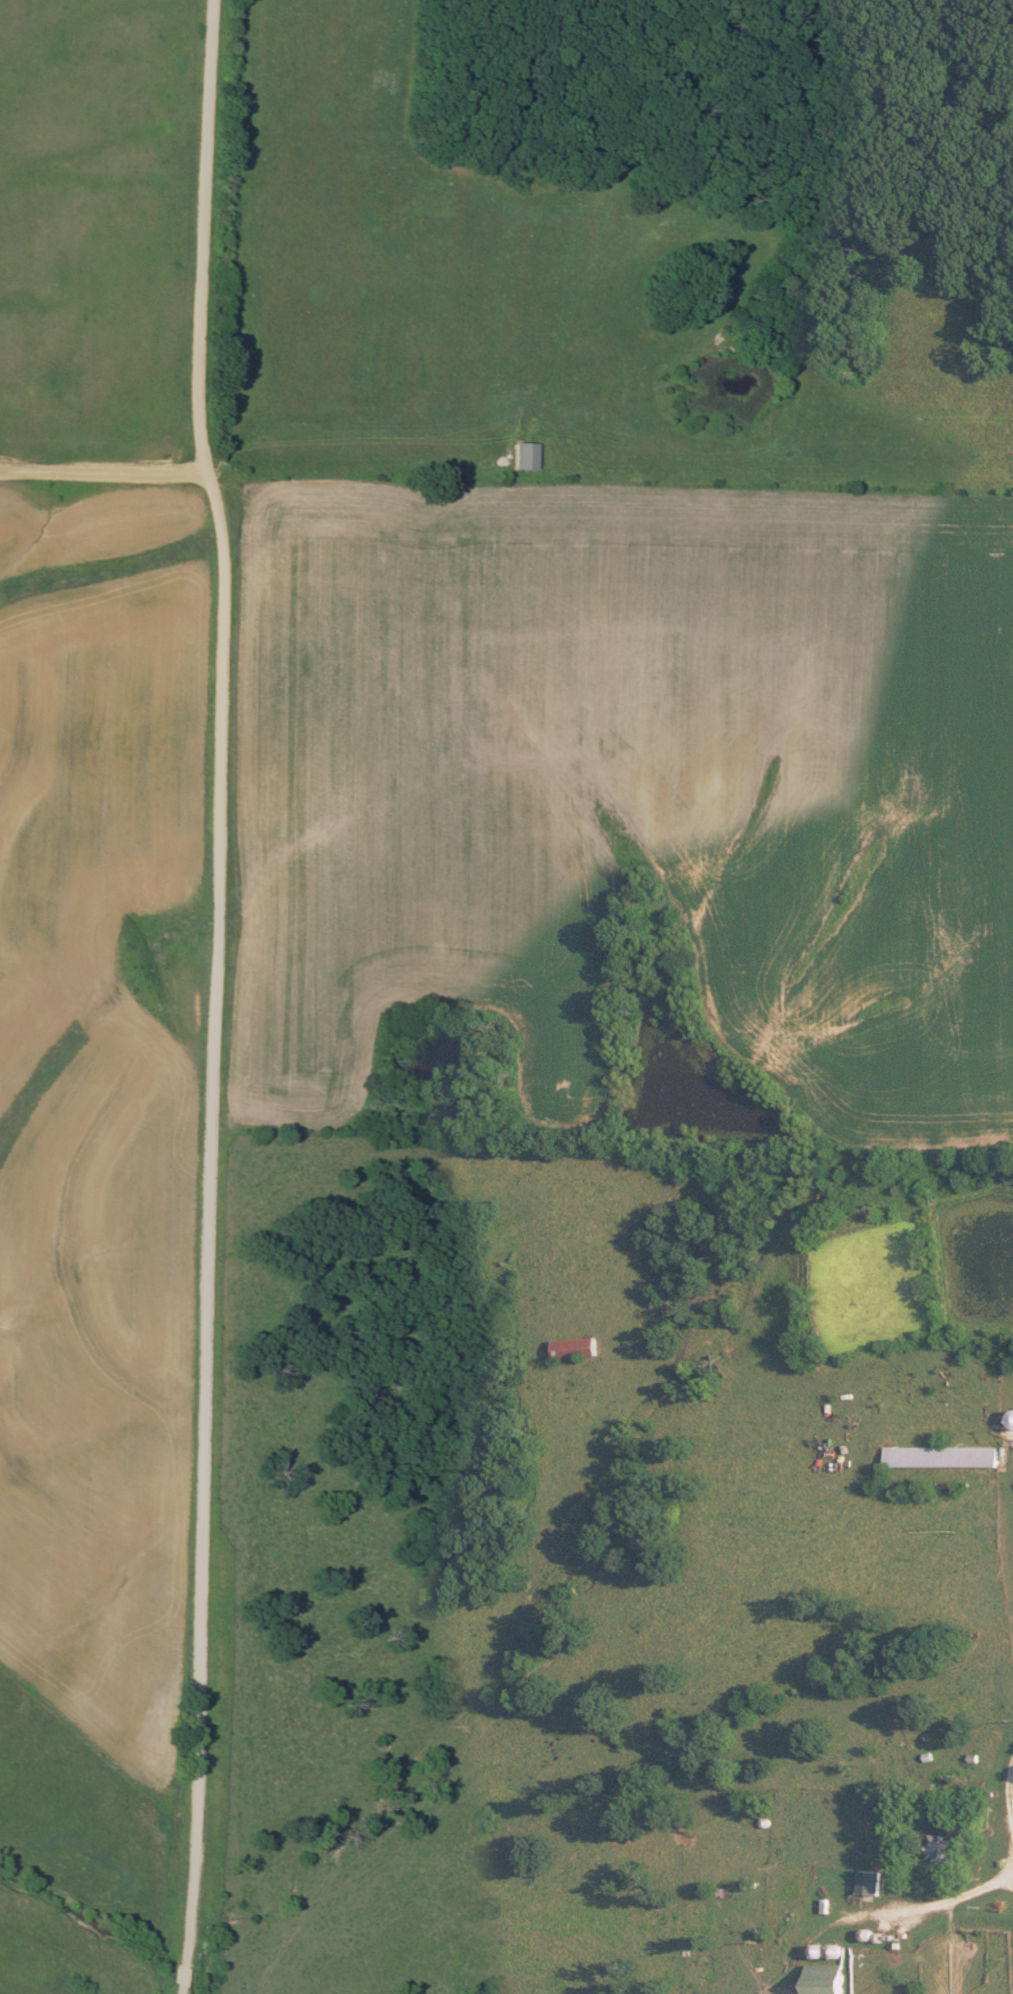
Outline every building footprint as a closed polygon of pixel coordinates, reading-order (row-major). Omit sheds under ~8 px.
[(536,443),(514,443),(514,469),(536,469),(536,443)] [(556,1359),(599,1355),(598,1337),(555,1341),(556,1359)] [(997,1467),(997,1447),(886,1447),(886,1467),(997,1467)] [(928,1833),(928,1861),(965,1861),(965,1833),(928,1833)] [(857,1895),(879,1895),(879,1872),(857,1872),(857,1895)] [(807,1965),(807,1993),(844,1993),(844,1965),(807,1965)]
